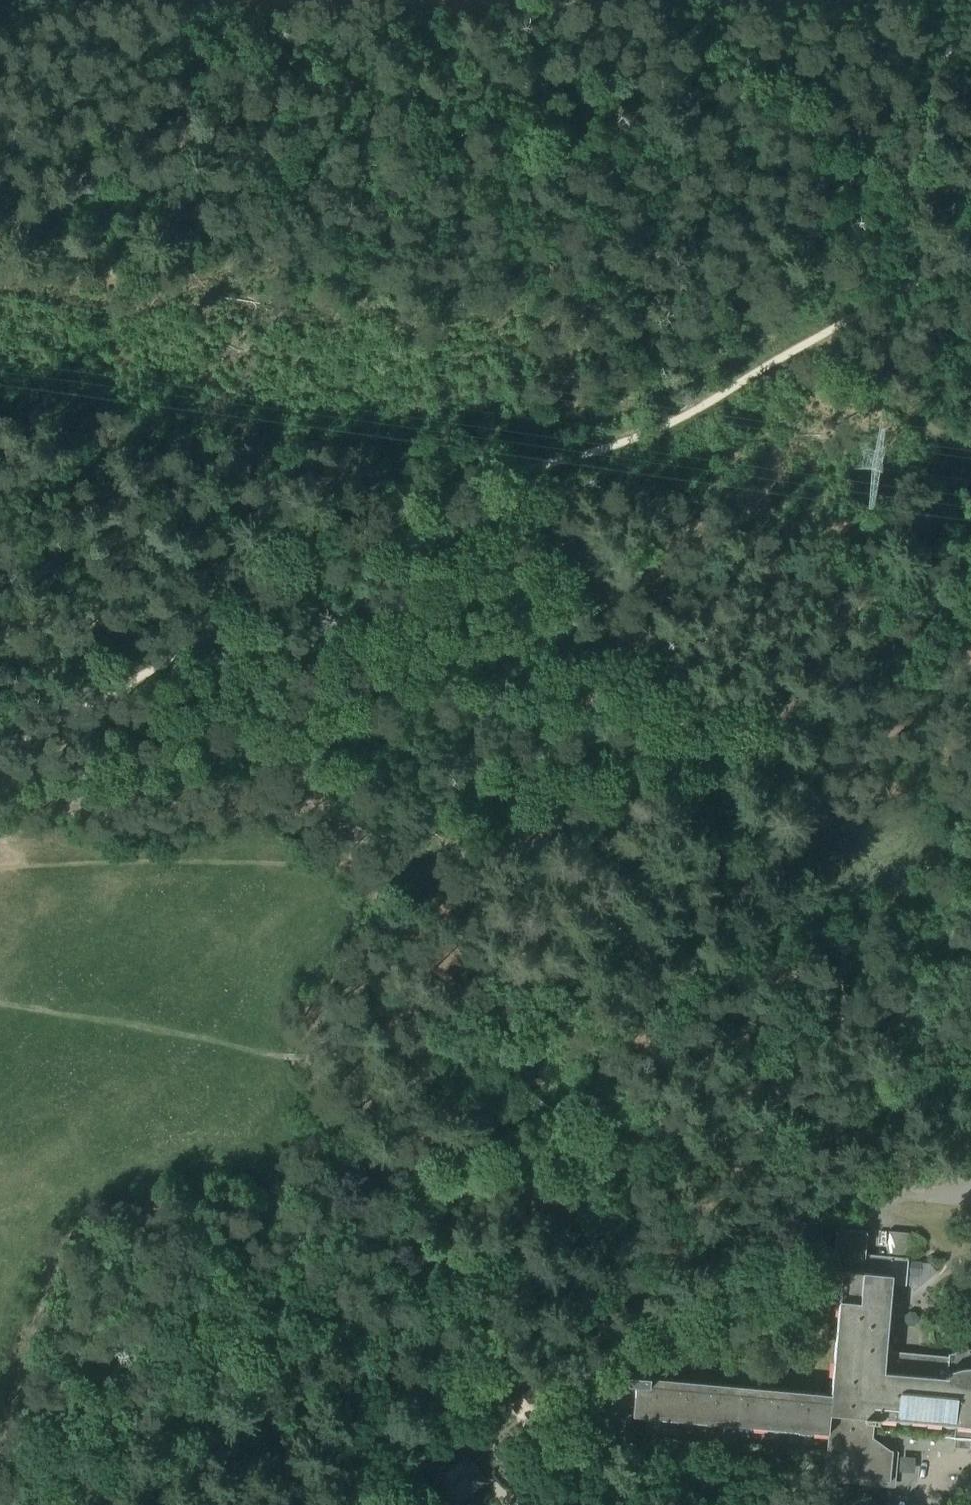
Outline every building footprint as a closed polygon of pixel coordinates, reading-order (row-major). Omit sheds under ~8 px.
[(601,1387),(599,1416),(622,1418),(623,1405),(633,1406),(633,1415),(828,1432),(825,1475),(869,1479),(890,1481),(892,1452),(873,1438),(874,1422),(878,1422),(878,1418),(956,1424),(955,1437),(969,1438),(970,1426),(970,1350),(966,1350),(960,1351),(955,1353),(949,1355),(949,1356),(885,1350),(891,1284),(906,1285),(907,1275),(908,1260),(908,1257),(906,1257),(885,1255),(865,1253),(867,1230),(836,1227),(833,1258),(846,1260),(845,1270),(841,1269),(830,1393),(650,1376),(628,1374),(627,1382),(602,1380),(601,1387)] [(887,1231),(885,1255),(906,1257),(909,1233),(887,1231)] [(908,1260),(907,1275),(918,1276),(920,1261),(908,1260)] [(895,1286),(895,1293),(905,1294),(906,1287),(895,1286)] [(548,1420),(549,1403),(550,1387),(533,1385),(508,1404),(519,1418),(548,1420)] [(476,1466),(466,1453),(451,1464),(433,1477),(443,1491),(445,1489),(455,1503),(473,1490),(472,1488),(484,1479),(475,1467),(476,1466)]
